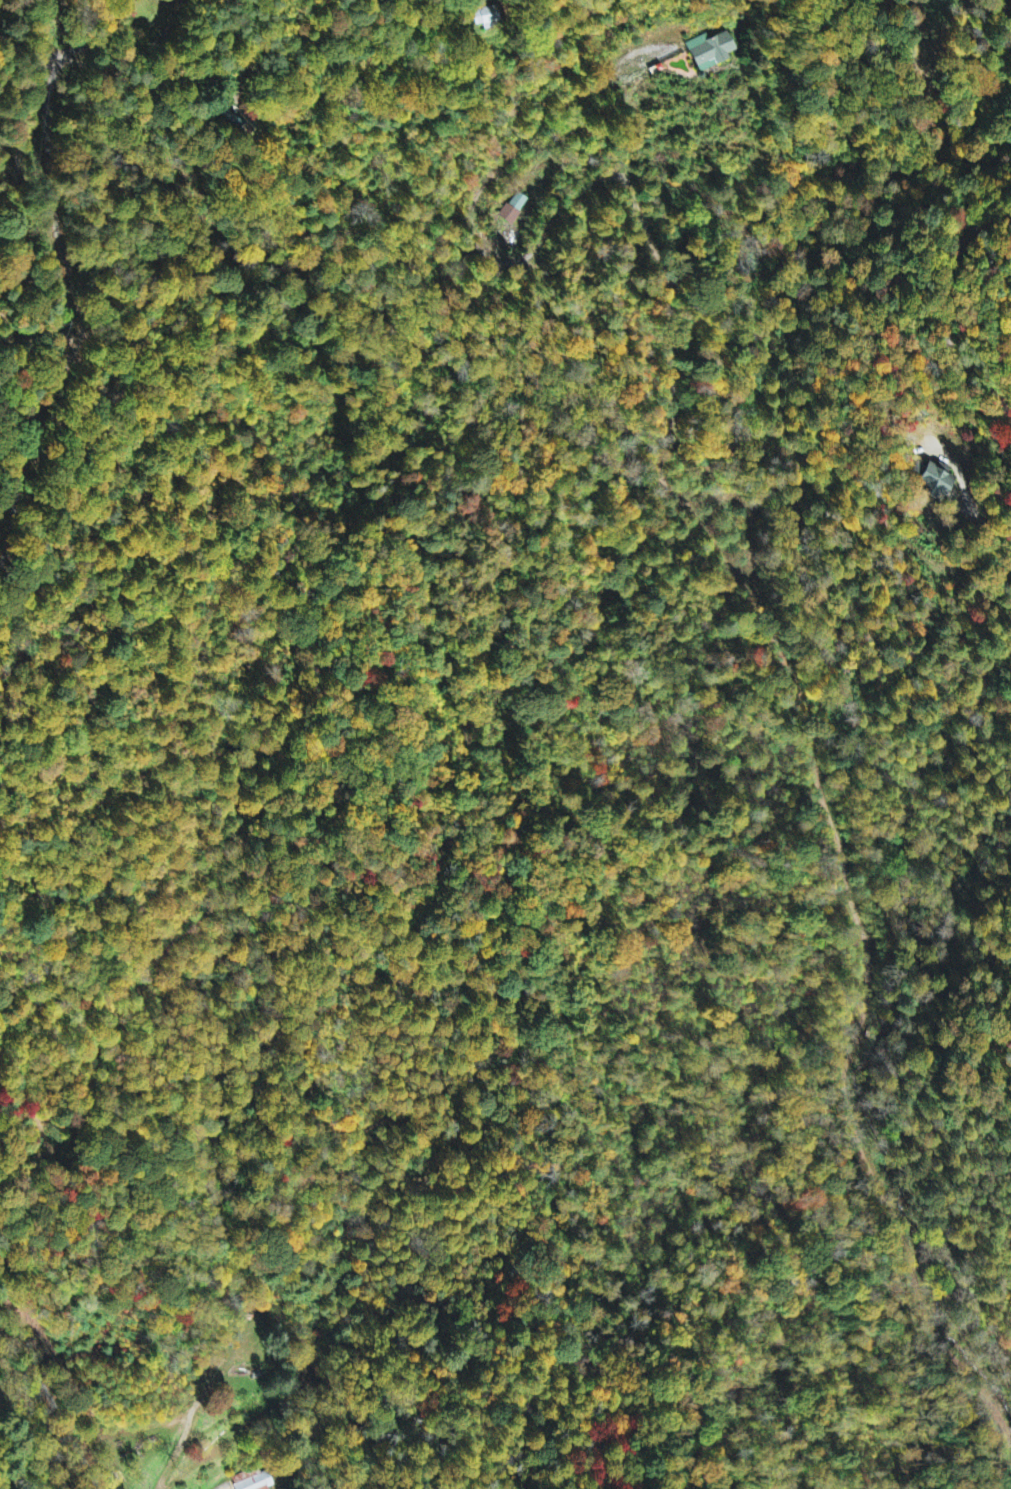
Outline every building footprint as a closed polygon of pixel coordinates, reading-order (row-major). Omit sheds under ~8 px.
[(709,34),(689,44),(703,74),(728,62),(726,56),(738,50),(729,31),(712,40),(709,34)] [(268,1467),(233,1478),(235,1483),(237,1488),(275,1488),(268,1467)]
